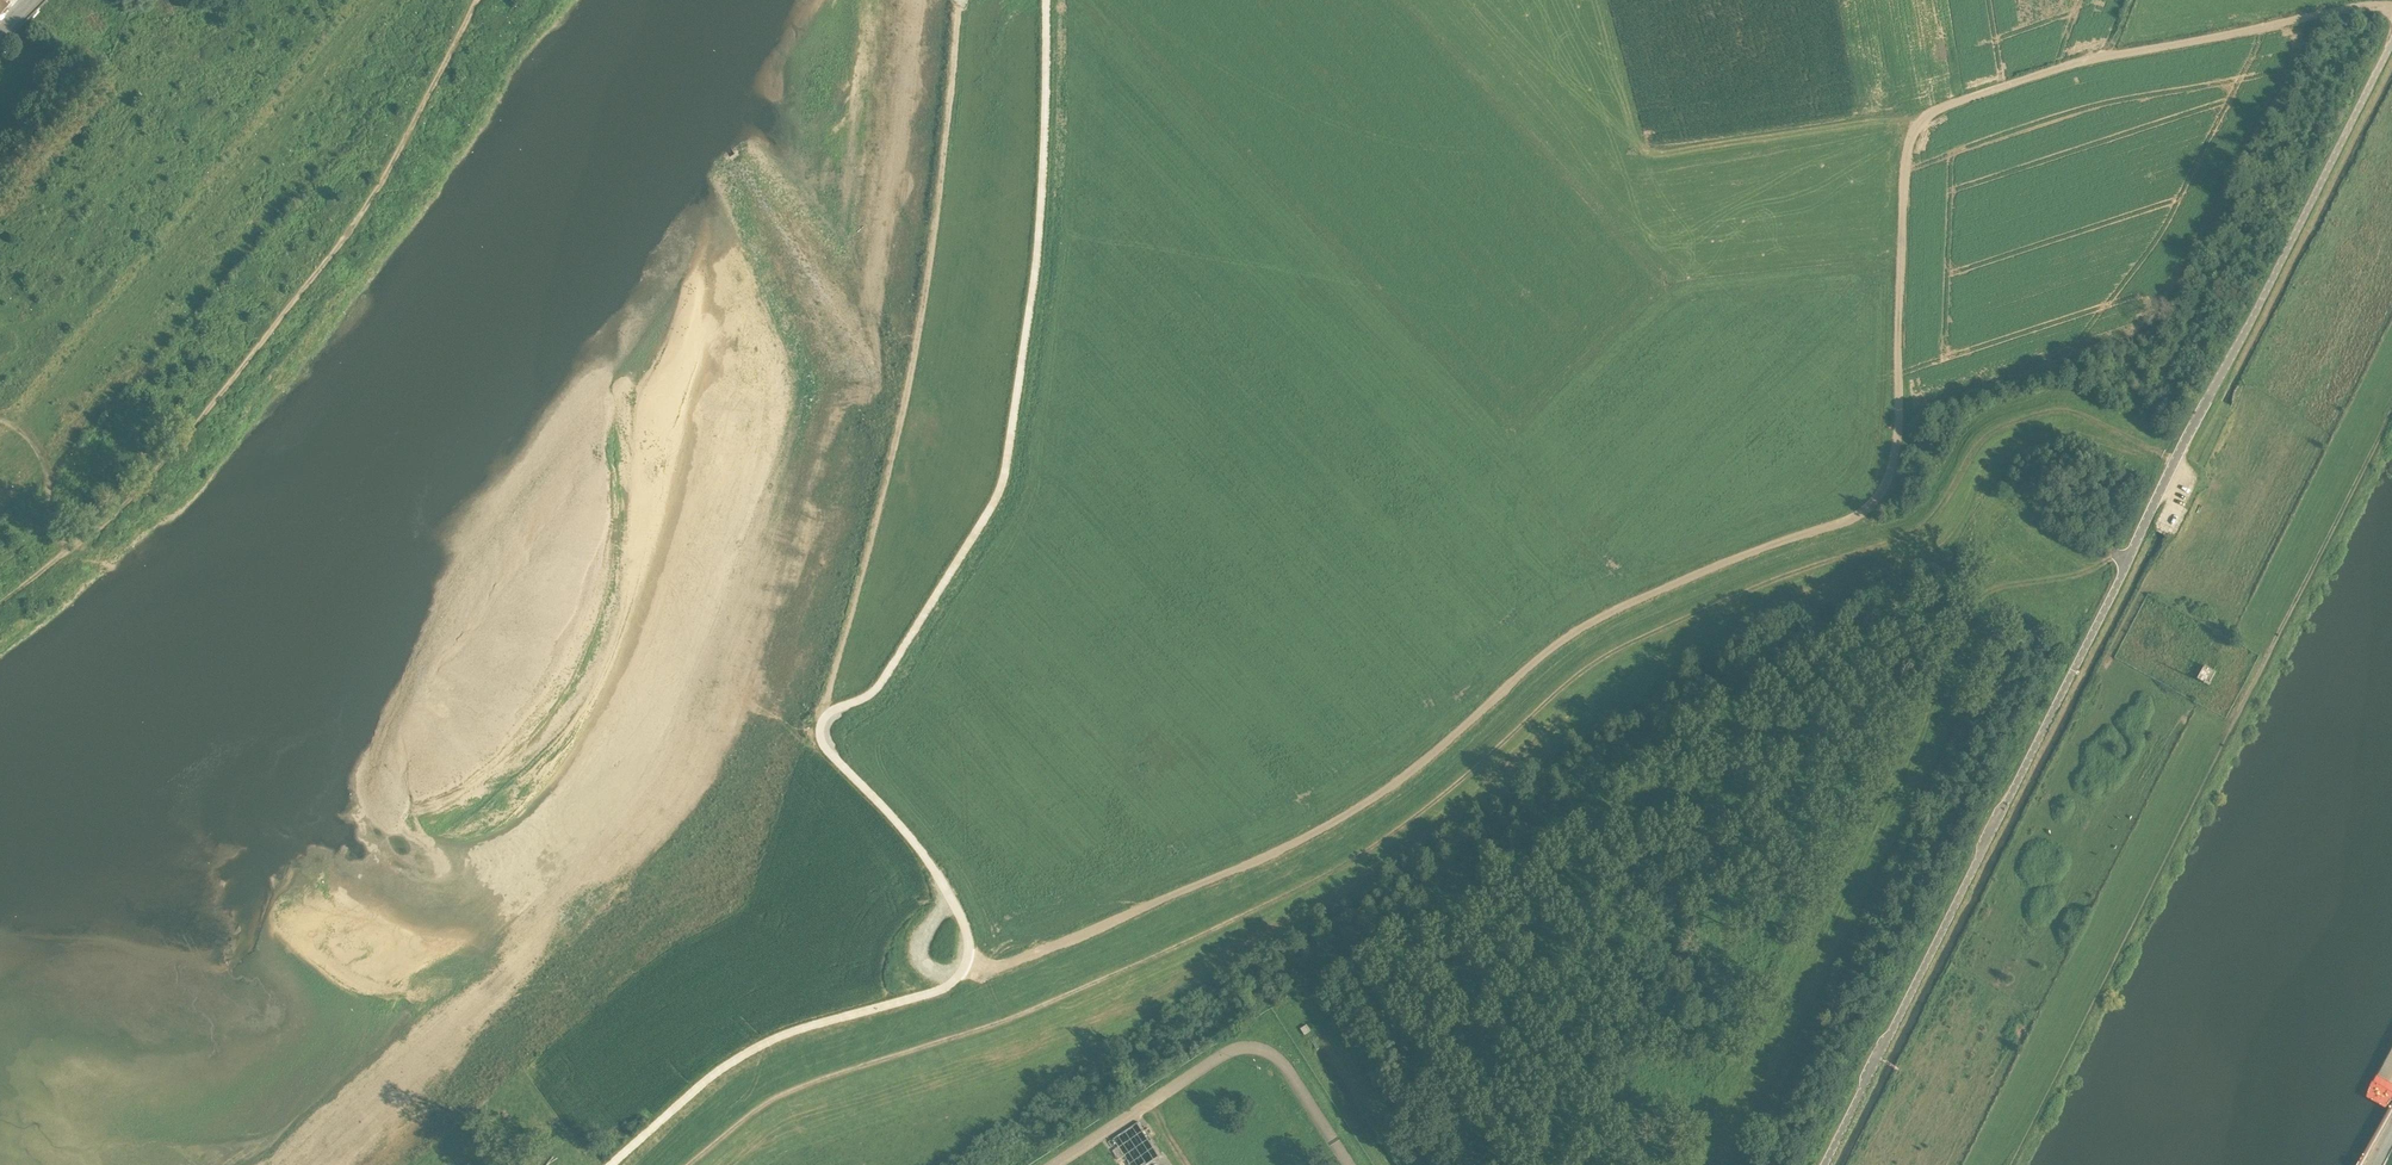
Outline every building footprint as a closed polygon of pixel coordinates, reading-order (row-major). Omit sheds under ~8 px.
[(2215,672),(2213,671),(2203,666),(2196,679),(2207,685),(2208,685),(2215,672)]
